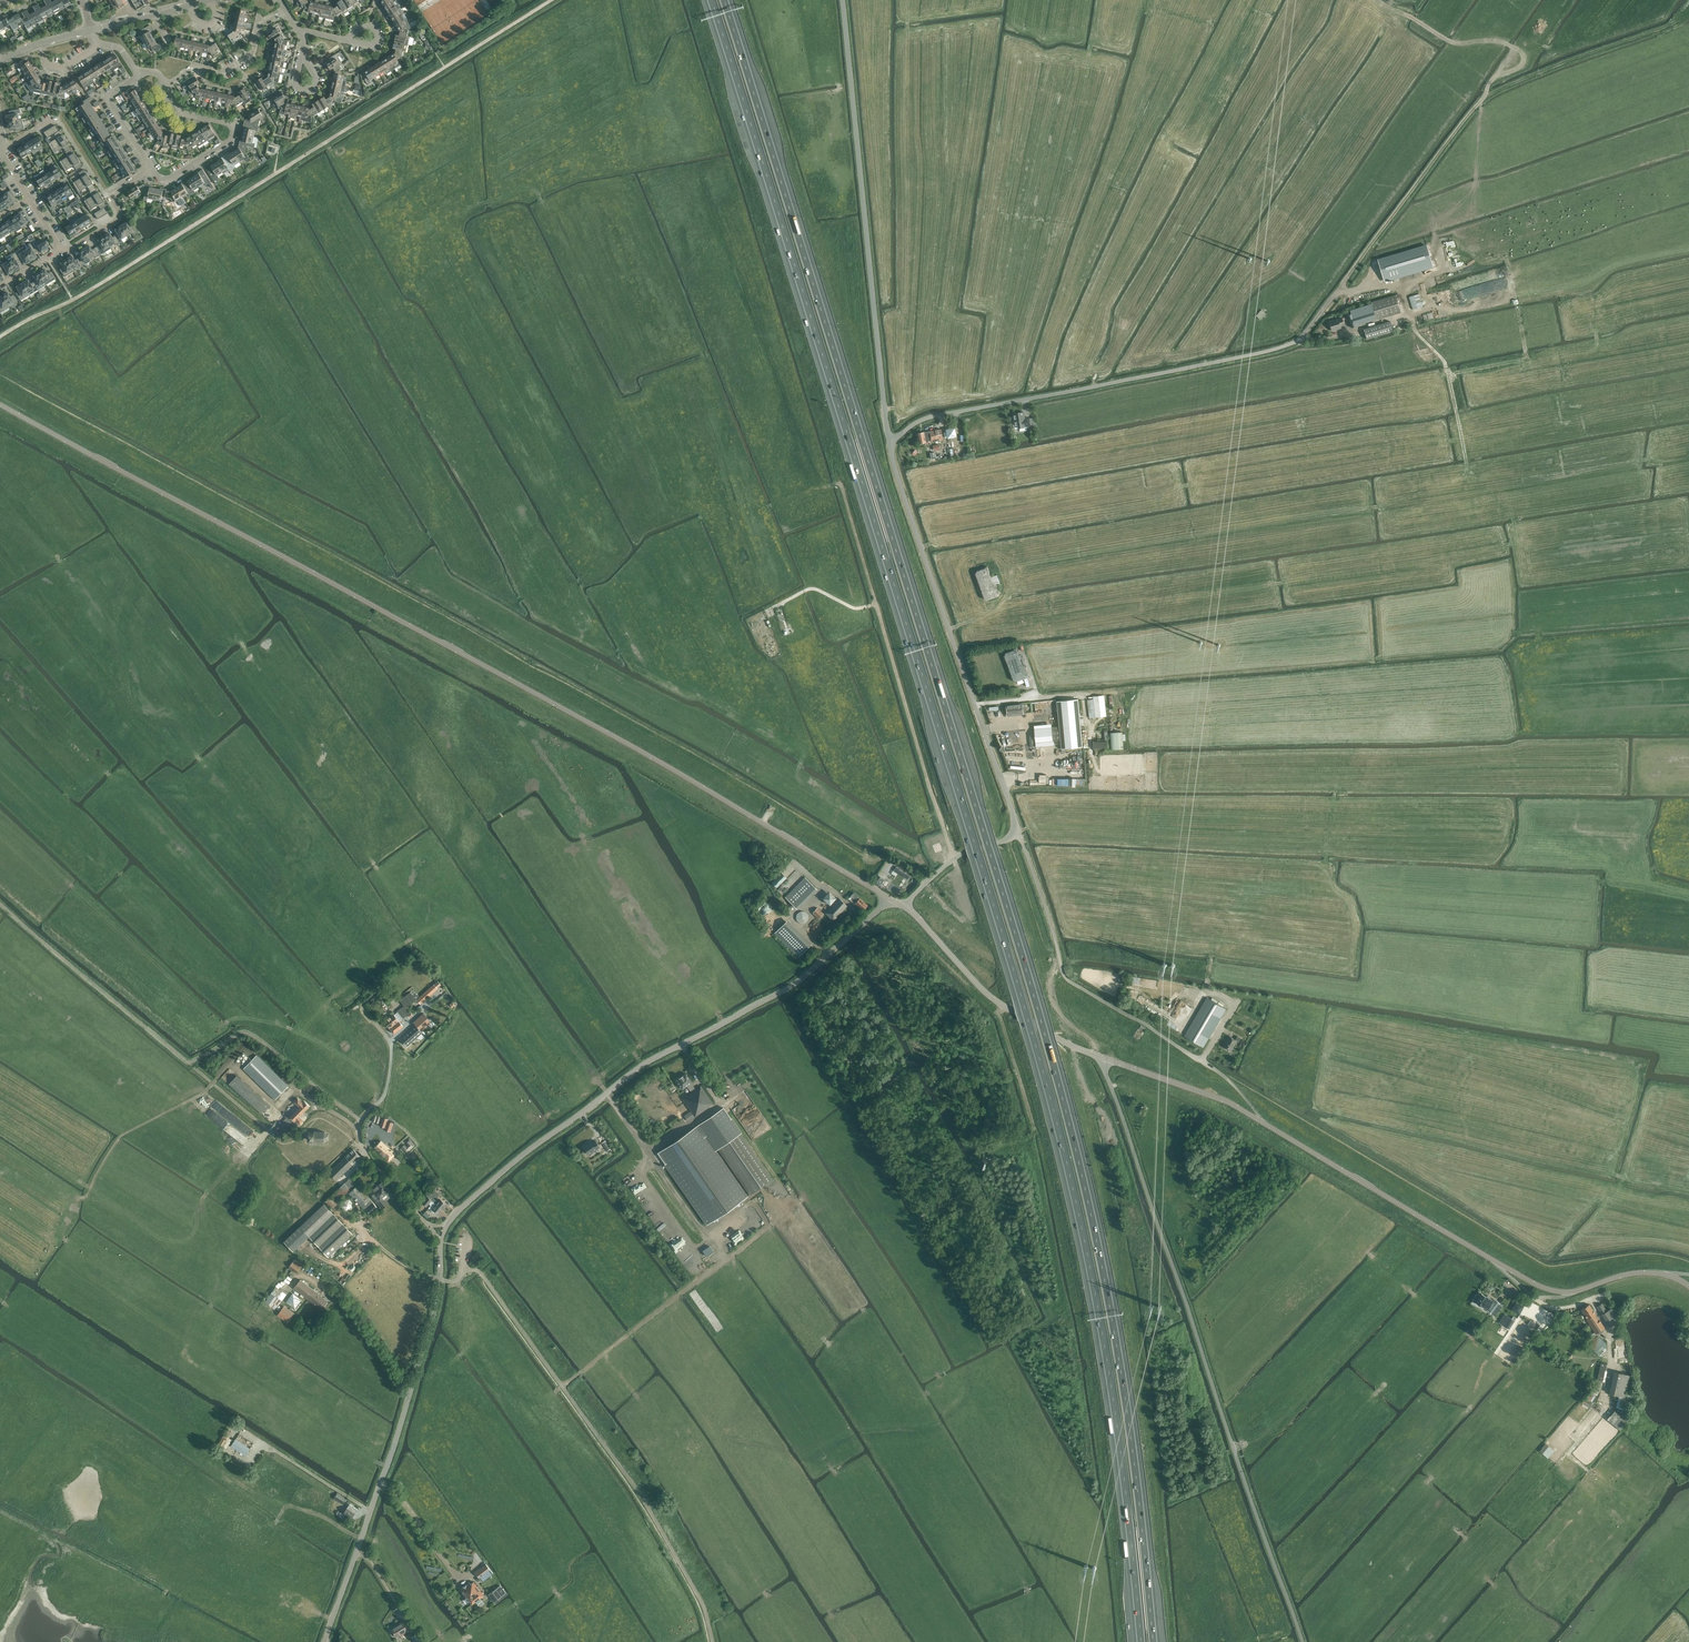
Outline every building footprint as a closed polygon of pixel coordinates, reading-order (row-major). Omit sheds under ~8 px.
[(54,13),(46,0),(45,0),(44,1),(46,5),(43,7),(48,17),(54,13)] [(54,1),(51,3),(50,0),(46,0),(54,13),(59,10),(54,1)] [(61,0),(56,0),(54,1),(59,10),(65,7),(61,0)] [(127,0),(119,0),(111,4),(114,9),(128,1),(127,0)] [(303,6),(304,9),(306,8),(309,9),(310,3),(309,3),(307,0),(302,0),(300,2),(301,4),(302,6),(303,6)] [(349,11),(342,0),(341,0),(337,3),(338,5),(342,11),(340,13),(342,15),(344,14),(349,11)] [(349,0),(342,0),(349,11),(354,8),(356,7),(354,4),(352,5),(349,0)] [(392,0),(383,0),(380,2),(383,5),(380,7),(381,9),(384,8),(383,6),(392,1),(392,0)] [(392,1),(383,6),(384,8),(386,11),(398,4),(395,0),(396,0),(392,0),(392,1)] [(316,3),(315,3),(310,2),(310,3),(309,9),(308,12),(312,13),(312,16),(314,16),(315,13),(314,13),(316,3)] [(331,14),(332,8),(333,7),(328,6),(329,3),(327,3),(326,5),(327,6),(325,16),(326,16),(325,18),(334,20),(335,16),(334,15),(331,14)] [(48,17),(43,7),(40,9),(38,4),(35,6),(43,20),(48,17)] [(327,6),(326,5),(321,4),(319,15),(319,17),(323,18),(323,19),(325,19),(325,18),(326,16),(325,16),(327,6)] [(398,10),(400,8),(398,4),(386,11),(389,15),(386,17),(387,19),(390,17),(389,16),(398,10)] [(340,13),(342,11),(338,5),(334,8),(332,8),(331,14),(334,15),(335,16),(340,13)] [(37,23),(43,20),(35,6),(33,7),(35,11),(32,13),(37,23)] [(392,21),(404,14),(400,8),(398,10),(389,16),(390,17),(392,21)] [(21,19),(18,14),(15,9),(13,11),(15,15),(12,17),(18,26),(23,23),(26,29),(21,19)] [(232,13),(249,17),(249,16),(245,15),(246,10),(238,9),(237,13),(232,12),(232,13)] [(37,23),(32,13),(29,15),(26,10),(24,12),(32,26),(37,23)] [(26,29),(32,26),(24,12),(21,13),(24,18),(21,19),(26,29)] [(248,18),(249,17),(232,13),(232,14),(236,15),(235,20),(243,21),(244,17),(248,18)] [(18,26),(12,17),(9,19),(7,14),(4,15),(10,26),(12,30),(18,26)] [(404,19),(406,18),(404,14),(392,21),(395,25),(392,26),(393,28),(396,27),(395,26),(404,20),(404,19)] [(10,26),(4,15),(0,18),(0,21),(5,29),(10,26)] [(409,24),(406,20),(407,19),(406,18),(404,19),(404,20),(395,26),(396,27),(398,31),(399,30),(409,24)] [(242,26),(243,21),(235,20),(234,24),(230,23),(230,24),(246,28),(246,27),(242,26)] [(269,37),(270,39),(273,37),(279,33),(280,35),(283,34),(283,33),(282,31),(281,31),(278,27),(279,26),(277,23),(269,28),(271,31),(267,33),(269,37)] [(246,29),(246,28),(230,24),(229,25),(233,26),(232,31),(233,31),(239,32),(241,33),(242,28),(246,29)] [(405,32),(406,29),(407,30),(411,28),(409,24),(399,30),(400,31),(399,37),(406,39),(407,33),(405,32)] [(144,43),(153,37),(150,31),(152,30),(149,26),(141,30),(144,34),(140,36),(144,43)] [(236,38),(239,36),(238,35),(239,32),(233,31),(233,32),(228,35),(233,44),(235,43),(234,40),(236,38)] [(283,34),(280,35),(279,33),(273,37),(276,42),(276,43),(282,44),(283,41),(284,40),(282,38),(285,37),(283,34)] [(178,51),(182,35),(181,35),(180,39),(176,38),(174,46),(178,47),(177,51),(178,51)] [(185,48),(187,40),(182,39),(183,35),(182,35),(178,51),(179,52),(180,47),(185,48)] [(399,37),(396,36),(394,42),(404,44),(407,45),(409,37),(407,36),(406,41),(405,41),(406,39),(399,37)] [(153,37),(144,43),(147,49),(151,47),(153,52),(161,47),(159,43),(157,44),(153,37)] [(189,49),(188,54),(189,54),(193,37),(192,37),(191,41),(187,40),(185,48),(189,49)] [(196,51),(198,43),(193,42),(194,38),(193,37),(189,54),(191,54),(192,50),(196,51)] [(200,56),(204,40),(203,40),(202,44),(198,43),(196,51),(200,52),(199,56),(200,56)] [(207,54),(208,52),(209,46),(209,45),(204,44),(205,40),(204,40),(200,56),(202,57),(203,53),(207,54)] [(284,51),(284,49),(285,45),(286,46),(288,41),(284,40),(283,41),(282,44),(276,43),(275,43),(274,47),(271,47),(270,49),(273,49),(273,48),(284,51)] [(407,45),(404,44),(394,42),(393,47),(396,48),(403,49),(403,52),(405,53),(407,45)] [(209,46),(208,52),(210,53),(212,56),(218,53),(221,52),(215,43),(210,46),(209,46)] [(402,55),(403,52),(403,49),(396,48),(395,53),(394,54),(397,59),(399,58),(401,58),(401,55),(402,55)] [(397,59),(394,54),(393,53),(391,55),(390,54),(388,55),(388,53),(386,55),(387,56),(387,57),(388,56),(394,66),(395,65),(396,67),(401,65),(399,62),(402,60),(401,58),(399,58),(397,59)] [(121,65),(119,62),(114,54),(111,56),(111,55),(106,59),(111,68),(113,70),(121,65)] [(340,62),(339,60),(337,57),(338,57),(336,54),(329,59),(330,61),(326,64),(330,69),(332,67),(340,62)] [(385,57),(386,58),(383,60),(389,69),(391,71),(396,67),(395,65),(394,66),(388,56),(387,57),(387,56),(385,57)] [(111,68),(106,59),(102,61),(100,58),(98,60),(100,62),(101,62),(106,71),(107,70),(111,68)] [(31,66),(30,65),(28,61),(25,63),(23,59),(17,63),(22,71),(19,72),(20,74),(23,73),(22,71),(31,66)] [(269,62),(270,62),(270,65),(283,68),(284,61),(283,61),(281,61),(281,62),(271,59),(271,60),(269,60),(269,62)] [(389,69),(383,60),(380,62),(378,59),(376,61),(378,63),(379,63),(384,72),(385,71),(389,69)] [(109,72),(107,70),(106,71),(101,62),(100,62),(96,65),(102,74),(105,71),(107,74),(109,72)] [(341,68),(340,66),(342,64),(341,62),(340,62),(332,67),(335,72),(335,73),(341,75),(341,73),(342,72),(343,71),(341,68)] [(34,65),(34,64),(33,63),(30,65),(31,66),(22,71),(23,73),(25,76),(34,71),(32,67),(34,65)] [(387,73),(385,71),(384,72),(379,63),(378,63),(374,66),(380,75),(383,72),(385,75),(387,73)] [(102,74),(96,65),(92,67),(91,65),(89,66),(90,68),(91,68),(97,76),(98,76),(102,74)] [(380,75),(374,66),(370,68),(368,65),(366,67),(368,69),(369,69),(375,78),(376,77),(380,75)] [(98,76),(97,76),(91,68),(90,68),(87,71),(92,80),(96,77),(98,80),(99,78),(98,76)] [(368,69),(364,72),(368,77),(365,79),(368,85),(371,83),(370,81),(374,78),(375,81),(376,80),(377,79),(376,77),(375,78),(369,69),(368,69)] [(279,72),(278,73),(268,70),(268,71),(267,76),(274,78),(273,81),(274,82),(278,83),(280,74),(281,74),(282,72),(279,72)] [(37,75),(36,75),(34,71),(25,76),(28,80),(25,82),(26,84),(29,82),(28,81),(37,75)] [(92,80),(87,71),(83,73),(81,71),(79,72),(81,74),(82,74),(87,83),(88,82),(92,80)] [(40,75),(40,74),(39,73),(36,75),(37,75),(28,81),(29,82),(26,84),(31,91),(33,92),(33,91),(36,87),(34,84),(39,81),(40,81),(38,77),(40,75)] [(81,74),(77,77),(82,86),(84,88),(90,84),(88,82),(87,83),(82,74),(81,74)] [(194,75),(183,82),(185,85),(188,90),(189,92),(192,90),(190,88),(196,85),(199,83),(194,75)] [(265,75),(261,78),(263,81),(267,87),(268,89),(270,88),(269,85),(274,82),(273,81),(274,78),(267,76),(265,75)] [(263,81),(261,78),(256,81),(257,82),(254,84),(259,92),(261,90),(267,87),(263,81)] [(80,91),(78,88),(73,79),(69,82),(67,79),(65,80),(67,83),(68,82),(73,91),(74,91),(76,93),(80,91)] [(346,81),(343,80),(343,81),(333,79),(333,80),(332,84),(345,88),(346,83),(346,81)] [(49,95),(52,81),(46,80),(45,83),(46,83),(44,90),(42,90),(41,93),(49,95)] [(45,83),(44,83),(40,82),(39,81),(34,84),(36,87),(33,91),(41,93),(42,90),(44,90),(46,83),(45,83)] [(57,86),(58,83),(52,81),(49,95),(54,96),(57,97),(58,93),(55,93),(57,86)] [(76,93),(74,91),(73,91),(68,82),(67,83),(63,86),(67,92),(68,94),(72,92),(74,94),(76,93)] [(201,90),(199,89),(196,85),(190,88),(192,90),(189,92),(191,95),(195,92),(196,95),(199,95),(200,95),(201,90)] [(62,87),(57,86),(55,93),(58,93),(57,97),(65,98),(64,93),(67,92),(63,86),(62,87)] [(204,102),(208,86),(207,86),(206,90),(201,89),(201,90),(200,95),(199,95),(199,97),(204,98),(203,102),(204,102)] [(210,100),(212,91),(208,90),(209,86),(208,86),(204,102),(205,103),(206,99),(210,100)] [(254,98),(252,96),(246,86),(243,88),(243,89),(239,92),(240,95),(241,94),(245,101),(242,102),(244,105),(254,98)] [(139,94),(138,94),(135,89),(135,90),(133,87),(125,92),(130,100),(139,94)] [(215,105),(219,88),(218,88),(217,92),(212,91),(210,100),(215,101),(214,105),(215,105)] [(221,102),(223,94),(219,93),(220,89),(219,88),(215,105),(216,105),(217,101),(221,102)] [(339,98),(340,92),(330,90),(330,91),(329,96),(330,96),(336,97),(339,98)] [(226,107),(230,91),(229,91),(228,95),(223,94),(221,102),(226,103),(225,107),(226,107)] [(233,103),(234,97),(235,96),(230,95),(231,91),(230,91),(226,107),(227,108),(228,104),(233,105),(233,103)] [(276,103),(282,99),(285,97),(282,92),(273,98),(276,102),(273,104),(275,106),(277,105),(276,103)] [(130,106),(144,97),(141,98),(139,94),(130,100),(132,104),(130,105),(130,106)] [(239,104),(242,102),(245,101),(241,94),(240,95),(236,98),(234,97),(233,103),(236,104),(237,105),(239,103),(239,104)] [(86,101),(91,98),(90,96),(82,102),(83,104),(75,109),(77,111),(80,109),(82,113),(90,107),(86,101)] [(342,99),(339,98),(336,97),(330,96),(329,97),(325,100),(329,106),(331,105),(333,103),(336,101),(341,104),(342,99)] [(136,109),(145,104),(142,100),(145,98),(144,97),(130,106),(131,107),(133,106),(136,109)] [(329,106),(325,100),(323,97),(318,100),(324,109),(328,106),(330,109),(332,108),(331,105),(329,106)] [(287,104),(286,104),(285,104),(282,99),(276,103),(277,105),(281,110),(282,109),(285,110),(287,104)] [(325,111),(324,109),(318,100),(313,104),(315,106),(320,115),(321,114),(324,113),(325,111)] [(292,104),(291,104),(287,103),(286,104),(287,104),(285,110),(282,109),(281,110),(279,114),(284,115),(284,113),(289,114),(288,117),(290,118),(291,115),(290,115),(292,104)] [(136,109),(133,111),(136,116),(139,114),(148,109),(150,107),(150,106),(147,108),(145,104),(136,109)] [(311,116),(309,109),(309,108),(304,107),(305,104),(303,104),(302,106),(303,107),(301,117),(302,117),(301,120),(311,122),(312,117),(311,117),(311,116)] [(320,115),(315,106),(310,109),(309,109),(311,116),(311,117),(314,115),(317,114),(318,116),(320,115)] [(83,120),(94,113),(90,107),(82,113),(84,116),(81,118),(83,120)] [(139,114),(136,116),(139,121),(142,119),(151,114),(148,110),(151,108),(150,107),(148,109),(139,114)] [(7,122),(18,120),(17,114),(20,113),(19,109),(11,111),(12,114),(6,116),(6,117),(5,118),(6,120),(7,121),(7,122)] [(259,118),(262,116),(258,109),(249,115),(250,118),(245,121),(244,121),(243,124),(259,128),(259,126),(258,126),(259,120),(260,121),(261,119),(259,118)] [(89,125),(98,119),(94,113),(83,120),(84,123),(87,121),(89,125)] [(142,125),(156,117),(156,116),(153,117),(151,114),(142,119),(144,123),(142,125)] [(148,129),(157,123),(154,119),(157,118),(156,117),(142,125),(143,126),(145,125),(148,129)] [(15,131),(24,129),(21,119),(18,120),(7,122),(7,123),(7,124),(7,127),(8,128),(8,129),(15,127),(15,131)] [(90,132),(102,125),(98,119),(89,125),(92,128),(89,130),(90,132)] [(162,126),(162,125),(159,127),(157,123),(148,129),(150,132),(148,134),(148,135),(151,133),(160,128),(162,126)] [(214,133),(210,126),(209,124),(206,127),(205,126),(201,128),(200,126),(198,127),(199,130),(200,129),(206,138),(207,137),(208,140),(215,135),(214,133)] [(258,131),(259,128),(243,124),(243,127),(244,128),(242,134),(254,137),(255,131),(258,131)] [(97,136),(105,131),(102,125),(90,132),(92,135),(95,133),(97,136)] [(154,138),(157,137),(162,133),(163,133),(160,129),(163,127),(162,126),(160,128),(151,133),(148,135),(149,136),(151,134),(154,138)] [(208,140),(207,137),(206,138),(200,129),(199,130),(195,132),(203,143),(206,141),(208,140)] [(51,148),(65,139),(62,135),(59,130),(58,131),(56,133),(54,134),(57,138),(48,143),(51,148)] [(109,137),(105,131),(97,136),(99,140),(96,142),(98,144),(101,143),(109,137)] [(203,143),(195,132),(192,134),(190,132),(188,133),(190,136),(191,135),(196,144),(197,143),(199,146),(203,143)] [(109,137),(101,143),(102,145),(105,143),(108,146),(117,140),(113,133),(110,135),(111,136),(109,137)] [(168,136),(167,135),(163,134),(162,133),(157,137),(158,139),(156,144),(166,146),(167,143),(168,136)] [(172,144),(172,147),(180,149),(180,146),(178,145),(179,138),(180,138),(180,135),(175,134),(172,144)] [(253,143),(254,137),(242,134),(241,141),(240,140),(239,144),(247,146),(254,147),(255,144),(253,143)] [(190,136),(186,138),(186,139),(189,144),(187,146),(189,151),(199,146),(197,143),(196,144),(191,135),(190,136)] [(37,137),(32,140),(38,151),(44,147),(37,137)] [(179,138),(178,145),(180,146),(180,149),(189,151),(187,146),(189,144),(186,139),(185,140),(180,138),(179,138)] [(65,152),(71,148),(65,139),(51,148),(54,153),(63,147),(65,152)] [(32,140),(27,143),(32,151),(33,154),(38,151),(32,140)] [(108,154),(121,146),(117,140),(108,146),(110,150),(107,152),(108,154)] [(27,155),(32,151),(27,143),(21,146),(27,155)] [(245,152),(247,146),(239,144),(238,147),(239,148),(233,152),(239,162),(245,158),(246,160),(250,158),(245,152)] [(21,158),(27,155),(21,146),(16,150),(21,158)] [(115,158),(125,152),(121,146),(108,154),(110,157),(113,155),(115,158)] [(62,166),(76,157),(71,148),(65,152),(68,156),(59,162),(62,166)] [(116,166),(129,158),(125,152),(115,158),(117,162),(114,164),(116,166)] [(234,165),(239,162),(233,152),(228,155),(227,154),(224,156),(232,169),(235,167),(234,165)] [(222,159),(216,162),(223,172),(224,174),(229,171),(232,169),(224,156),(221,158),(222,159)] [(77,170),(82,167),(79,162),(76,157),(62,166),(65,171),(74,166),(77,170)] [(123,170),(132,164),(129,158),(116,166),(117,169),(120,167),(123,170)] [(217,176),(223,172),(216,162),(211,166),(210,165),(207,167),(209,170),(207,171),(215,183),(218,182),(219,178),(217,176)] [(132,164),(123,170),(125,174),(122,176),(123,178),(132,173),(132,174),(137,171),(136,170),(132,164)] [(49,169),(51,171),(56,179),(61,176),(55,165),(49,169)] [(75,187),(89,179),(86,174),(84,169),(78,173),(81,177),(72,183),(75,187)] [(211,188),(213,187),(202,169),(198,172),(198,173),(193,177),(199,187),(205,184),(206,186),(209,184),(211,188)] [(51,182),(56,179),(51,171),(46,174),(51,182)] [(51,182),(46,174),(44,172),(39,175),(40,177),(45,185),(51,182)] [(45,185),(40,177),(39,175),(34,178),(40,188),(45,185)] [(194,190),(199,187),(193,177),(187,181),(186,179),(184,181),(192,194),(195,193),(194,190)] [(90,191),(95,188),(92,183),(89,179),(75,187),(80,196),(81,195),(82,194),(82,193),(82,192),(82,191),(81,190),(87,187),(90,191)] [(189,196),(192,194),(184,181),(181,183),(182,184),(176,188),(182,198),(188,194),(189,196)] [(62,184),(60,185),(61,187),(66,195),(68,198),(68,197),(73,194),(72,193),(66,184),(63,186),(62,184)] [(145,193),(147,185),(144,184),(143,185),(138,189),(137,186),(127,192),(131,198),(141,192),(145,193)] [(154,200),(156,188),(150,187),(150,186),(147,185),(145,193),(143,200),(147,201),(147,198),(154,200)] [(66,195),(61,187),(56,190),(61,199),(66,195)] [(86,205),(101,197),(95,188),(90,191),(92,195),(83,201),(86,205)] [(165,197),(166,189),(163,189),(163,190),(156,188),(154,200),(160,201),(159,204),(163,205),(165,197)] [(177,201),(182,198),(176,188),(170,191),(170,190),(166,189),(165,197),(171,199),(175,205),(178,203),(177,201)] [(10,205),(16,201),(10,190),(1,196),(7,205),(9,203),(10,205)] [(56,190),(53,192),(52,190),(50,192),(57,204),(63,201),(61,199),(56,190)] [(52,207),(57,204),(50,192),(48,193),(49,195),(46,197),(52,207)] [(76,200),(71,203),(73,206),(75,204),(78,203),(80,202),(80,201),(77,197),(75,198),(76,200)] [(101,209),(102,208),(105,207),(106,206),(104,201),(101,197),(86,205),(89,210),(98,205),(101,209)] [(20,226),(29,220),(22,210),(16,214),(17,215),(15,217),(20,226)] [(80,218),(85,226),(90,223),(85,215),(80,218)] [(22,228),(20,226),(15,217),(11,219),(11,218),(8,219),(14,229),(16,231),(22,228)] [(80,229),(85,226),(80,218),(75,221),(80,229)] [(9,232),(14,229),(8,219),(6,221),(7,222),(4,224),(9,232)] [(80,229),(75,221),(74,219),(68,222),(70,224),(75,233),(76,235),(79,234),(77,231),(80,229)] [(119,225),(126,235),(131,232),(133,235),(136,232),(132,225),(129,227),(126,223),(123,224),(122,223),(119,225)] [(9,232),(4,224),(1,225),(0,224),(0,230),(4,236),(9,232)] [(70,236),(75,233),(70,224),(65,228),(70,236)] [(120,239),(126,235),(119,225),(116,227),(117,228),(114,230),(117,234),(114,236),(119,243),(122,241),(120,239)] [(119,243),(114,236),(112,238),(109,233),(106,235),(105,234),(102,235),(109,246),(114,243),(116,245),(119,243)] [(31,235),(27,237),(31,243),(31,242),(36,250),(38,253),(41,251),(42,253),(47,250),(46,248),(49,246),(45,241),(43,242),(42,240),(36,244),(31,235)] [(110,248),(109,246),(102,235),(99,237),(100,238),(97,240),(100,245),(97,247),(102,254),(110,248)] [(33,251),(36,250),(31,242),(31,243),(28,244),(30,247),(25,251),(23,248),(31,260),(31,259),(33,260),(35,258),(35,257),(36,257),(33,251)] [(1449,244),(1452,256),(1458,255),(1455,242),(1449,244)] [(82,248),(88,259),(94,255),(95,258),(99,256),(94,248),(91,250),(88,246),(86,247),(85,246),(82,248)] [(1378,260),(1385,281),(1433,266),(1427,246),(1378,260)] [(30,261),(31,260),(23,248),(14,253),(19,260),(21,258),(25,264),(26,263),(27,263),(29,262),(30,261)] [(90,261),(88,259),(82,248),(79,250),(80,251),(77,253),(80,257),(77,259),(82,266),(90,261)] [(14,253),(6,258),(8,261),(13,271),(14,270),(16,270),(18,269),(18,268),(19,267),(16,262),(19,260),(14,253)] [(82,266),(77,259),(74,261),(71,256),(69,258),(68,257),(65,259),(72,269),(77,266),(78,268),(82,266)] [(73,271),(72,269),(65,259),(62,260),(63,261),(60,263),(63,268),(60,270),(64,277),(73,271)] [(13,271),(8,261),(2,265),(0,262),(0,268),(2,271),(5,269),(8,274),(9,273),(10,274),(12,273),(13,271)] [(41,270),(38,272),(46,285),(54,279),(50,272),(47,274),(44,269),(41,271),(41,270)] [(36,274),(33,276),(36,281),(33,282),(37,290),(46,285),(38,272),(35,273),(36,274)] [(37,290),(33,282),(30,284),(27,280),(24,281),(24,280),(21,282),(29,295),(37,290)] [(20,300),(29,295),(21,282),(18,284),(19,285),(16,287),(19,291),(16,293),(20,300)] [(0,295),(8,308),(17,302),(13,295),(10,297),(7,292),(4,294),(3,293),(0,295)] [(1423,306),(1419,294),(1409,297),(1413,309),(1423,306)] [(8,308),(0,295),(0,313),(8,308)] [(1376,320),(1401,312),(1396,295),(1371,302),(1372,305),(1358,309),(1358,308),(1350,311),(1352,315),(1348,316),(1352,328),(1357,326),(1376,320)] [(1263,309),(1256,316),(1261,322),(1268,315),(1263,309)] [(1329,322),(1332,331),(1341,328),(1340,326),(1344,325),(1342,318),(1329,322)] [(1364,329),(1367,339),(1383,334),(1394,331),(1391,321),(1364,329)] [(1029,418),(1025,419),(1024,412),(1013,413),(1015,421),(1013,421),(1014,427),(1018,427),(1018,429),(1031,427),(1029,418)] [(925,442),(931,441),(931,442),(943,440),(941,429),(929,431),(917,433),(919,443),(925,442)] [(946,430),(947,438),(954,437),(953,429),(946,430)] [(999,591),(997,585),(993,582),(991,576),(987,566),(985,567),(978,570),(977,570),(976,570),(975,573),(984,599),(987,600),(998,596),(1000,593),(999,591)] [(993,582),(997,585),(1001,584),(998,574),(991,576),(993,582)] [(1029,674),(1026,667),(1022,663),(1019,655),(1017,648),(1014,648),(1014,649),(1006,652),(1004,655),(1006,659),(1013,680),(1016,681),(1025,678),(1028,677),(1029,674)] [(1101,696),(1085,698),(1088,718),(1103,716),(1101,696)] [(1057,701),(1059,726),(1062,749),(1083,747),(1081,726),(1084,726),(1083,715),(1080,715),(1079,699),(1057,701)] [(1022,704),(1007,706),(1008,715),(1023,713),(1022,704)] [(1061,740),(1059,726),(1052,727),(1052,728),(1035,729),(1036,742),(1053,740),(1061,740)] [(1120,731),(1110,731),(1111,749),(1121,749),(1120,731)] [(1092,739),(1092,749),(1106,749),(1106,741),(1099,741),(1099,739),(1092,739)] [(765,812),(765,813),(762,818),(768,821),(769,819),(769,818),(770,817),(771,816),(773,813),(772,812),(768,809),(767,809),(765,812)] [(771,880),(776,886),(797,868),(791,862),(771,880)] [(906,872),(896,866),(894,871),(903,876),(906,872)] [(777,887),(784,894),(803,876),(796,869),(777,887)] [(881,888),(887,879),(878,874),(873,883),(881,888)] [(785,898),(794,908),(815,888),(805,878),(785,898)] [(830,905),(837,898),(830,891),(823,898),(830,905)] [(862,910),(867,905),(860,898),(859,898),(858,896),(854,892),(851,896),(856,901),(854,903),(862,910)] [(833,921),(847,906),(839,898),(825,913),(833,921)] [(764,902),(757,905),(763,918),(770,915),(764,902)] [(819,919),(824,913),(817,907),(813,912),(814,913),(813,914),(819,919)] [(808,920),(808,917),(808,915),(807,914),(806,913),(805,912),(804,911),(802,911),(800,911),(799,911),(797,912),(796,914),(796,915),(795,916),(795,917),(795,919),(795,920),(796,921),(797,922),(799,923),(800,924),(801,924),(802,924),(804,924),(805,923),(806,922),(807,921),(808,920)] [(775,932),(799,956),(812,944),(788,919),(775,932)] [(417,998),(421,1002),(438,988),(434,983),(417,998)] [(398,1020),(399,1021),(410,1013),(405,1007),(416,999),(411,992),(400,1000),(404,1006),(397,1011),(397,1012),(394,1014),(393,1014),(384,1021),(389,1027),(398,1020)] [(1207,997),(1184,1036),(1203,1047),(1226,1009),(1207,997)] [(433,1020),(424,1011),(414,1021),(423,1030),(433,1020)] [(403,1026),(399,1021),(398,1020),(389,1027),(394,1034),(403,1026)] [(407,1046),(422,1032),(416,1025),(400,1039),(407,1046)] [(1135,1033),(1136,1033),(1133,1038),(1138,1041),(1139,1039),(1140,1039),(1140,1038),(1141,1036),(1142,1037),(1144,1033),(1143,1032),(1139,1030),(1137,1029),(1135,1033)] [(1226,1042),(1224,1046),(1231,1051),(1237,1041),(1239,1042),(1241,1038),(1238,1036),(1235,1040),(1229,1036),(1226,1042)] [(420,1045),(425,1041),(422,1037),(417,1042),(420,1045)] [(275,1099),(288,1086),(256,1055),(243,1068),(275,1099)] [(696,1089),(691,1083),(692,1082),(686,1074),(676,1080),(682,1089),(687,1086),(691,1092),(683,1098),(695,1116),(709,1107),(708,1106),(711,1104),(712,1105),(713,1104),(701,1086),(699,1087),(700,1088),(697,1090),(696,1089)] [(270,1105),(262,1097),(237,1075),(229,1084),(252,1106),(254,1107),(262,1114),(270,1105)] [(300,1125),(300,1124),(302,1126),(306,1122),(304,1121),(299,1116),(309,1106),(305,1102),(303,1103),(298,1098),(291,1105),(296,1110),(290,1116),(295,1121),(296,1120),(300,1125)] [(707,1224),(749,1195),(717,1148),(741,1132),(724,1108),(681,1136),(658,1153),(707,1224)] [(379,1123),(382,1116),(374,1113),(372,1120),(379,1123)] [(384,1129),(391,1131),(394,1122),(388,1121),(389,1118),(382,1116),(382,1119),(379,1125),(385,1127),(384,1129)] [(274,1132),(280,1137),(293,1124),(286,1118),(274,1132)] [(237,1131),(239,1125),(228,1122),(226,1125),(220,1123),(219,1128),(231,1131),(232,1129),(237,1131)] [(243,1132),(249,1136),(254,1130),(248,1126),(243,1132)] [(313,1142),(323,1142),(328,1139),(328,1134),(324,1132),(314,1131),(314,1133),(308,1132),(308,1139),(313,1139),(313,1142)] [(749,1195),(773,1179),(741,1132),(717,1148),(749,1195)] [(404,1144),(401,1147),(406,1153),(415,1145),(410,1139),(406,1142),(408,1144),(407,1146),(404,1144)] [(374,1147),(389,1161),(396,1154),(381,1140),(374,1147)] [(598,1148),(600,1147),(595,1141),(592,1143),(591,1141),(583,1147),(589,1154),(596,1149),(597,1151),(599,1150),(598,1148)] [(607,1151),(610,1148),(605,1141),(602,1143),(607,1151)] [(328,1173),(336,1181),(361,1156),(353,1149),(328,1173)] [(340,1187),(331,1196),(325,1202),(332,1209),(338,1203),(337,1202),(341,1198),(345,1193),(356,1184),(350,1178),(345,1183),(340,1187)] [(387,1190),(382,1183),(384,1181),(382,1179),(368,1192),(370,1195),(371,1194),(378,1203),(382,1208),(389,1202),(387,1200),(394,1193),(390,1188),(387,1190)] [(358,1184),(348,1193),(354,1199),(354,1198),(362,1207),(363,1205),(370,1212),(377,1206),(368,1196),(369,1195),(358,1184)] [(440,1199),(438,1202),(433,1198),(436,1195),(437,1197),(439,1195),(434,1190),(432,1192),(431,1192),(427,1196),(442,1208),(446,1204),(440,1199)] [(438,1213),(442,1208),(427,1196),(427,1197),(427,1198),(423,1203),(420,1200),(417,1204),(420,1205),(418,1208),(422,1212),(429,1204),(431,1206),(428,1209),(434,1213),(436,1211),(438,1213)] [(354,1206),(354,1204),(354,1203),(353,1202),(352,1200),(350,1199),(349,1199),(348,1198),(346,1198),(345,1199),(343,1200),(342,1202),(342,1203),(342,1204),(342,1206),(342,1207),(343,1209),(345,1210),(346,1210),(348,1211),(349,1210),(350,1210),(352,1209),(353,1207),(354,1206)] [(300,1227),(284,1242),(294,1252),(309,1237),(329,1257),(353,1234),(333,1214),(323,1204),(300,1227)] [(742,1225),(743,1228),(747,1226),(749,1233),(752,1231),(748,1222),(742,1225)] [(296,1273),(303,1265),(295,1258),(288,1267),(296,1273)] [(353,1275),(349,1270),(347,1272),(346,1270),(337,1276),(341,1283),(353,1275)] [(300,1279),(294,1287),(321,1309),(327,1301),(300,1279)] [(276,1287),(272,1293),(265,1303),(275,1310),(282,1299),(283,1300),(287,1294),(276,1287)] [(295,1309),(302,1300),(293,1293),(286,1302),(295,1309)] [(1476,1302),(1487,1309),(1493,1300),(1482,1293),(1481,1295),(1477,1293),(1473,1300),(1477,1302),(1476,1302)] [(1500,1304),(1495,1300),(1495,1299),(1487,1309),(1492,1314),(1500,1304)] [(1611,1308),(1607,1311),(1602,1303),(1598,1306),(1603,1313),(1602,1314),(1610,1327),(1620,1320),(1611,1308)] [(1595,1331),(1596,1334),(1605,1328),(1590,1304),(1581,1309),(1587,1318),(1586,1319),(1595,1331)] [(288,1323),(295,1314),(284,1306),(277,1315),(288,1323)] [(1509,1329),(1515,1320),(1504,1313),(1499,1322),(1509,1329)] [(1598,1335),(1594,1339),(1588,1344),(1596,1353),(1600,1356),(1606,1348),(1606,1343),(1598,1335)] [(1606,1358),(1601,1357),(1598,1377),(1597,1376),(1585,1397),(1592,1401),(1604,1381),(1606,1358)] [(1630,1374),(1614,1372),(1610,1395),(1617,1397),(1615,1408),(1626,1410),(1627,1404),(1631,1405),(1633,1396),(1626,1395),(1630,1374)] [(1609,1419),(1621,1429),(1628,1421),(1616,1411),(1609,1419)] [(225,1433),(220,1441),(224,1443),(229,1436),(225,1433)] [(251,1449),(236,1439),(231,1445),(246,1455),(251,1449)] [(1539,1450),(1548,1458),(1555,1450),(1546,1442),(1539,1450)] [(338,1493),(334,1499),(343,1505),(347,1499),(338,1493)] [(351,1518),(355,1513),(357,1509),(350,1504),(347,1507),(345,1510),(343,1514),(340,1512),(338,1515),(343,1518),(346,1514),(351,1518)] [(493,1573),(485,1564),(480,1568),(488,1577),(493,1573)] [(482,1582),(488,1577),(480,1568),(474,1572),(482,1582)] [(472,1605),(484,1595),(474,1581),(470,1584),(469,1582),(460,1589),(472,1605)] [(500,1585),(488,1594),(494,1602),(506,1592),(500,1585)] [(397,1638),(409,1630),(404,1621),(401,1622),(391,1628),(397,1638)] [(414,1641),(423,1641),(417,1633),(411,1637),(414,1641)]
